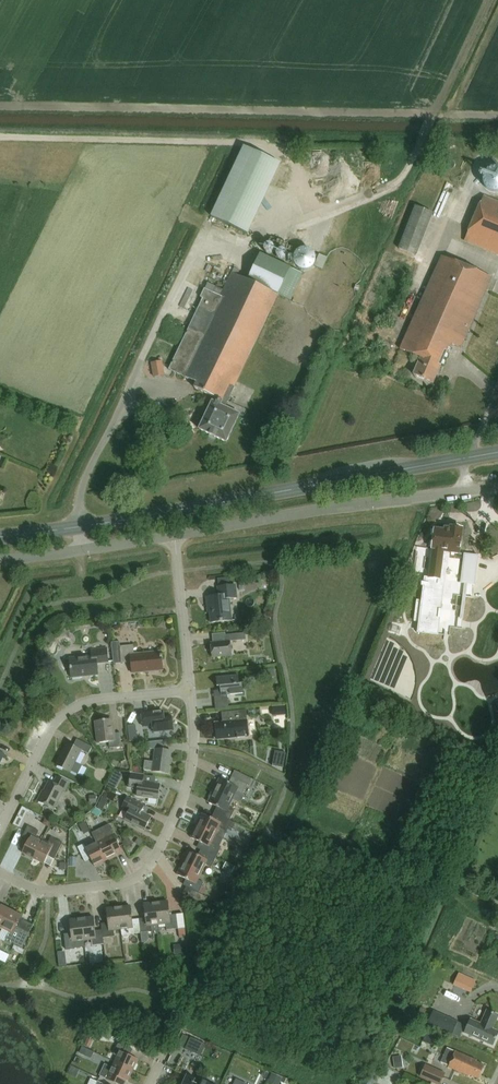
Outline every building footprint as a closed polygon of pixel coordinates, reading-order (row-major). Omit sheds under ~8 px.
[(243,147),(211,216),(249,233),(281,164),(243,147)] [(477,159),(471,173),(484,179),(490,164),(477,159)] [(497,167),(492,168),(488,172),(486,176),(485,182),(487,187),(490,190),(495,193),(497,193),(497,167)] [(465,240),(497,254),(497,201),(484,196),(465,240)] [(415,206),(399,249),(417,256),(433,213),(415,206)] [(294,258),(294,259),(294,260),(294,262),(295,263),(295,265),(296,266),(297,267),(299,268),(300,269),(302,270),(304,270),(305,270),(307,270),(308,270),(310,269),(311,268),(312,268),(313,267),(314,265),(315,264),(316,262),(316,261),(316,259),(316,257),(316,255),(315,254),(314,252),(313,251),(312,250),(311,249),(310,249),(308,248),(307,248),(305,248),(304,248),(302,248),(300,249),(299,250),(297,251),(296,252),(295,253),(295,255),(294,256),(294,258)] [(460,348),(491,278),(441,256),(400,349),(421,359),(413,376),(433,385),(449,349),(450,350),(453,345),(460,348)] [(230,275),(180,383),(207,395),(202,404),(197,400),(193,411),(186,424),(208,435),(220,411),(212,408),(217,398),(236,408),(284,302),(230,275)] [(164,377),(161,362),(152,364),(155,378),(164,377)] [(434,529),(428,578),(441,579),(444,553),(457,554),(457,552),(460,552),(461,539),(460,538),(461,526),(450,525),(450,528),(444,528),(444,530),(434,529)] [(471,557),(461,555),(459,576),(469,577),(471,557)] [(219,595),(206,597),(207,607),(209,607),(211,622),(232,620),(230,598),(237,598),(236,585),(230,585),(229,578),(218,579),(218,587),(219,595)] [(230,641),(246,639),(245,633),(226,635),(226,641),(211,643),(213,657),(232,655),(230,641)] [(120,642),(111,643),(114,663),(131,662),(132,673),(163,670),(161,651),(134,654),(133,645),(120,646),(120,642)] [(97,663),(109,662),(107,648),(91,650),(92,656),(69,658),(71,677),(98,674),(97,663)] [(228,695),(243,693),(242,684),(239,684),(239,675),(216,677),(218,690),(214,691),(215,703),(216,709),(229,708),(228,695)] [(273,716),(286,715),(285,705),(272,706),(273,716)] [(215,722),(216,740),(249,737),(246,710),(222,712),(223,722),(215,722)] [(174,731),(174,729),(172,716),(164,717),(163,711),(142,713),(142,714),(134,715),(135,728),(143,727),(143,728),(153,727),(153,733),(174,731)] [(110,748),(122,746),(121,732),(113,733),(111,719),(95,721),(98,743),(109,741),(110,748)] [(67,743),(56,765),(70,772),(71,771),(78,775),(83,766),(75,762),(81,750),(89,753),(92,747),(77,739),(73,746),(67,743)] [(145,760),(144,769),(152,770),(152,771),(169,773),(172,751),(164,750),(165,740),(147,742),(146,748),(155,749),(153,761),(145,760)] [(275,751),(272,766),(283,768),(285,752),(275,751)] [(116,770),(110,784),(118,788),(125,773),(116,770)] [(214,790),(241,803),(245,795),(243,794),(247,784),(250,786),(253,779),(234,770),(228,782),(220,778),(214,790)] [(156,777),(144,775),(131,773),(130,773),(128,788),(132,789),(132,790),(137,791),(136,797),(158,800),(161,784),(155,783),(156,777)] [(65,790),(69,783),(58,777),(54,784),(50,782),(45,791),(43,790),(38,800),(51,807),(54,800),(57,802),(58,801),(61,796),(60,795),(63,789),(65,790)] [(241,803),(214,790),(208,802),(217,806),(214,812),(218,814),(230,820),(235,809),(229,807),(233,799),(241,803)] [(103,797),(97,808),(103,810),(108,799),(103,797)] [(145,830),(152,816),(146,814),(149,808),(127,797),(122,806),(129,810),(124,820),(145,830)] [(230,820),(218,814),(215,819),(203,813),(197,825),(215,834),(224,839),(230,827),(233,829),(236,823),(230,820)] [(97,842),(106,860),(123,852),(109,824),(92,832),(97,842)] [(33,858),(42,840),(36,837),(39,831),(28,825),(17,847),(24,850),(22,853),(33,858)] [(224,839),(215,834),(197,825),(191,837),(203,843),(200,849),(213,855),(217,857),(222,847),(220,846),(224,839)] [(42,840),(33,858),(44,864),(48,857),(54,860),(62,843),(51,838),(48,843),(42,840)] [(133,844),(130,838),(123,841),(126,847),(133,844)] [(95,866),(106,860),(97,842),(86,848),(84,844),(78,847),(85,861),(91,858),(95,866)] [(217,857),(213,855),(200,849),(198,854),(189,850),(183,862),(202,872),(206,864),(211,867),(217,857)] [(198,879),(202,872),(183,862),(177,874),(190,880),(187,886),(199,892),(204,882),(198,879)] [(232,873),(235,867),(226,862),(223,869),(232,873)] [(157,903),(159,925),(167,924),(167,930),(179,928),(177,914),(170,915),(169,901),(157,903)] [(160,930),(159,925),(157,903),(144,904),(146,918),(139,919),(141,933),(142,943),(147,942),(149,940),(149,932),(153,932),(154,933),(158,933),(160,930)] [(12,911),(1,905),(0,907),(0,928),(3,930),(12,911)] [(141,933),(139,919),(133,920),(131,906),(119,907),(122,929),(122,935),(124,937),(127,937),(129,936),(130,934),(141,933)] [(114,930),(122,929),(119,907),(107,909),(108,923),(101,924),(104,944),(103,938),(115,936),(114,930)] [(12,911),(3,930),(9,933),(6,938),(21,946),(31,926),(20,920),(22,916),(12,911)] [(104,944),(101,924),(102,930),(95,931),(94,917),(82,919),(84,940),(92,939),(93,946),(104,944)] [(77,941),(84,940),(82,919),(70,920),(72,934),(65,935),(67,949),(78,948),(77,941)] [(457,970),(452,983),(470,990),(475,978),(457,970)] [(464,1032),(492,1045),(497,1032),(497,1031),(492,1028),(497,1015),(486,1009),(480,1023),(470,1018),(464,1032)] [(451,1033),(456,1021),(432,1010),(427,1022),(451,1033)] [(115,1061),(134,1070),(139,1059),(131,1055),(134,1049),(119,1042),(114,1054),(118,1055),(115,1061)] [(478,1078),(484,1065),(476,1061),(476,1060),(446,1047),(440,1061),(449,1065),(448,1067),(469,1076),(470,1075),(478,1078)] [(129,1081),(134,1070),(115,1061),(113,1066),(105,1063),(99,1075),(118,1083),(121,1077),(129,1081)] [(424,1064),(418,1077),(435,1083),(439,1083),(444,1073),(424,1064)] [(80,1070),(72,1066),(68,1074),(76,1077),(80,1070)] [(258,1081),(265,1083),(270,1073),(263,1070),(258,1081)] [(377,1073),(370,1070),(364,1083),(372,1083),(377,1073)] [(204,1079),(203,1082),(196,1079),(196,1078),(188,1074),(184,1083),(214,1083),(204,1079)]
